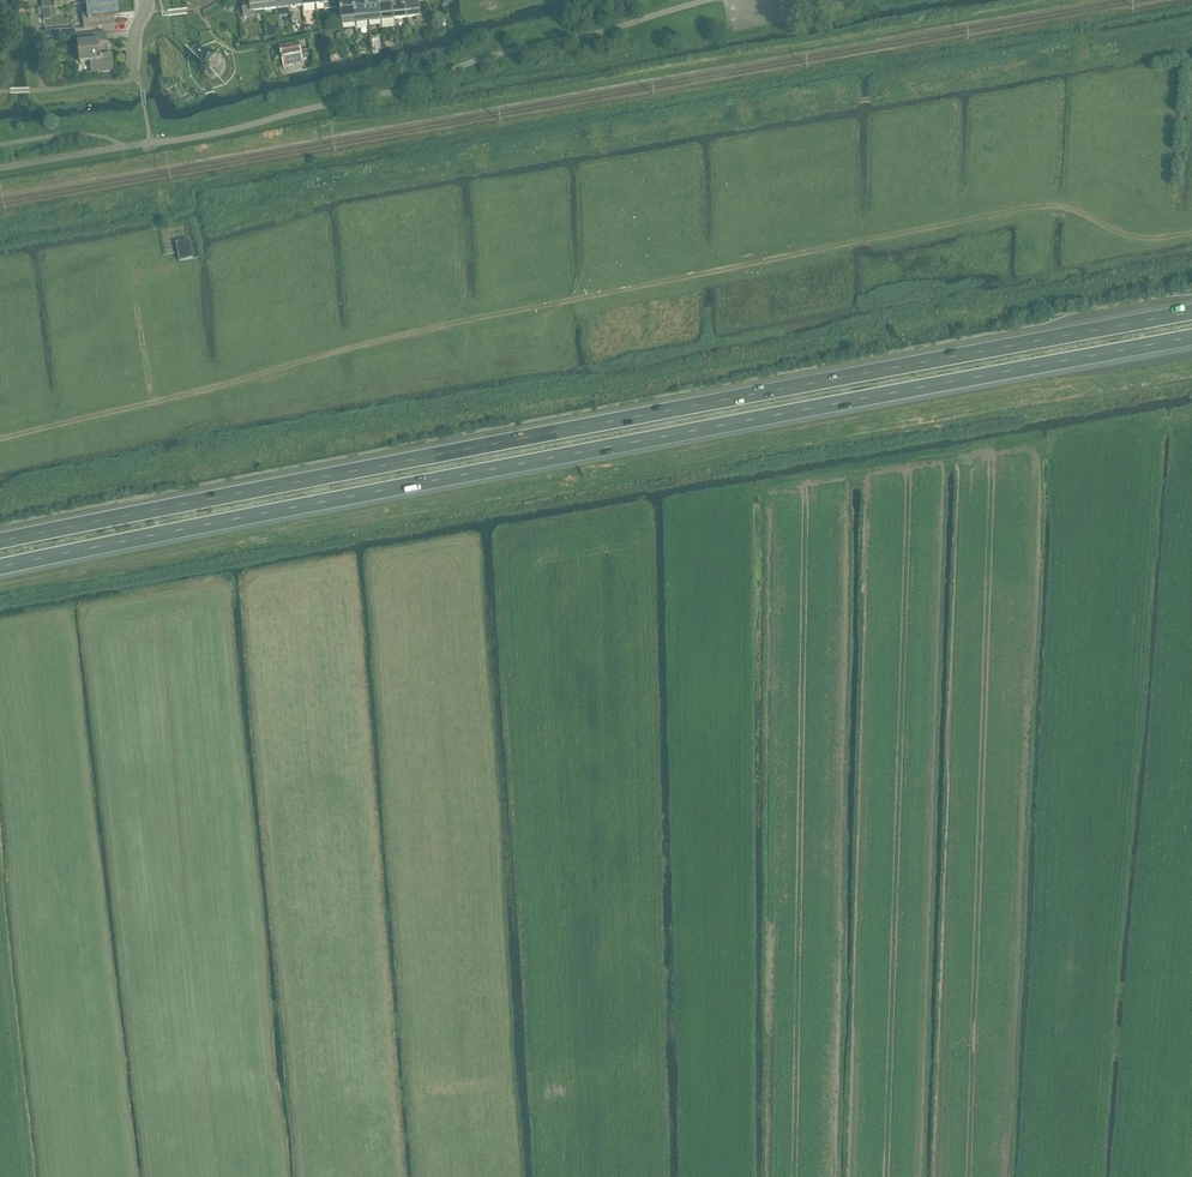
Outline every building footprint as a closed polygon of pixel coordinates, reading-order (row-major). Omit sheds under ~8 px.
[(84,29),(115,26),(114,18),(121,18),(119,0),(118,0),(87,3),(89,14),(83,15),(84,29)] [(262,0),(241,0),(243,18),(255,17),(254,12),(263,12),(262,0)] [(263,12),(276,10),(275,0),(262,0),(263,12)] [(276,10),(289,9),(288,0),(275,0),(276,10)] [(289,9),(302,7),(301,0),(288,0),(289,9)] [(314,6),(324,5),(324,9),(336,8),(335,0),(313,0),(314,6)] [(352,0),(339,0),(342,26),(355,24),(352,0)] [(355,24),(367,23),(365,0),(352,0),(355,24)] [(367,23),(380,22),(378,0),(365,0),(367,23)] [(380,22),(393,20),(391,0),(378,0),(380,22)] [(393,20),(406,19),(404,0),(391,0),(393,20)] [(406,19),(419,18),(419,21),(428,20),(426,3),(419,3),(419,0),(404,0),(406,19)] [(75,29),(46,31),(46,38),(76,36),(75,29)] [(104,57),(103,51),(108,50),(106,33),(77,36),(80,64),(90,63),(91,74),(114,71),(112,56),(104,57)] [(302,60),(300,52),(299,44),(280,48),(284,67),(302,63),(302,60)] [(309,50),(300,52),(302,60),(310,59),(309,50)] [(200,65),(202,75),(205,76),(208,78),(211,79),(219,78),(224,69),(222,60),(214,56),(205,58),(202,62),(200,65)] [(176,244),(177,252),(179,263),(192,260),(192,259),(189,241),(188,242),(176,244)]
